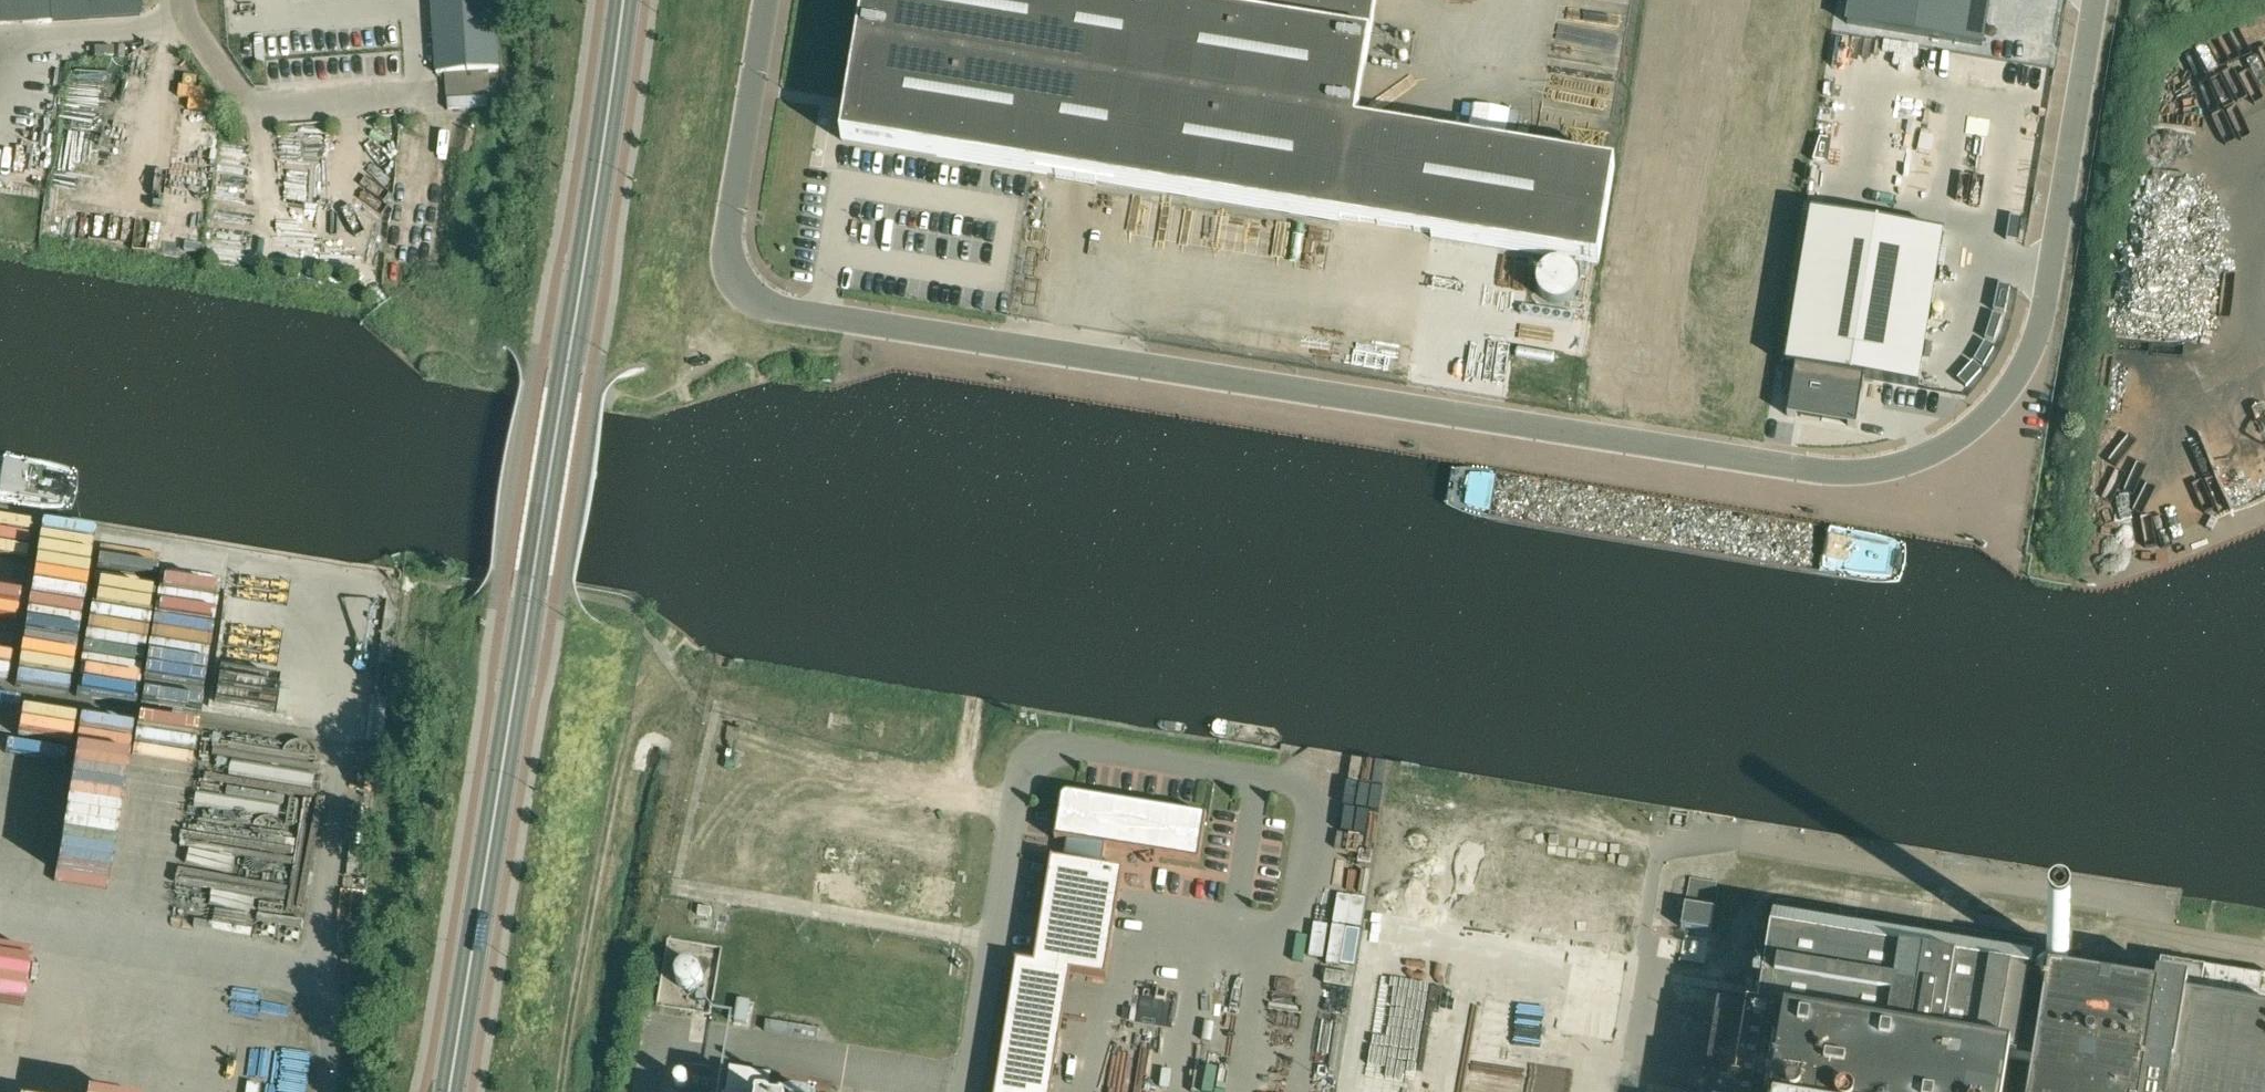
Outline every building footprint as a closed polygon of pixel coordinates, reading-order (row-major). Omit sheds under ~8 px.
[(51,21),(141,15),(140,0),(0,0),(0,24),(51,21)] [(494,0),(432,0),(437,73),(446,73),(490,70),(499,69),(494,0)] [(842,141),(1599,265),(1615,168),(1614,168),(1356,126),(1377,0),(865,0),(842,141)] [(1848,25),(1982,47),(1990,0),(1852,0),(1848,25)] [(490,70),(446,73),(448,97),(492,94),(490,70)] [(1787,413),(1786,419),(1788,419),(1789,415),(1855,426),(1855,430),(1857,430),(1858,425),(1857,425),(1864,382),(1918,391),(1944,236),(1810,214),(1785,369),(1795,371),(1787,414),(1787,413)] [(1106,849),(1198,864),(1206,819),(1070,796),(1068,796),(1067,796),(1066,797),(1064,798),(1063,799),(1062,800),(1061,801),(1061,803),(1055,840),(1073,844),(1070,864),(1051,861),(1033,968),(1105,980),(1123,873),(1103,869),(1106,849)] [(1719,888),(1717,888),(1718,883),(1695,879),(1687,928),(1712,932),(1719,888)] [(2031,964),(1775,923),(1761,1011),(1719,1005),(1705,1091),(2264,1091),(2264,980),(2161,963),(2159,975),(2092,964),(2088,987),(2049,980),(2050,976),(2030,971),(2031,964)] [(1620,1046),(1632,967),(1591,961),(1578,1039),(1620,1046)] [(735,1022),(747,1024),(751,1002),(738,1000),(735,1022)]
